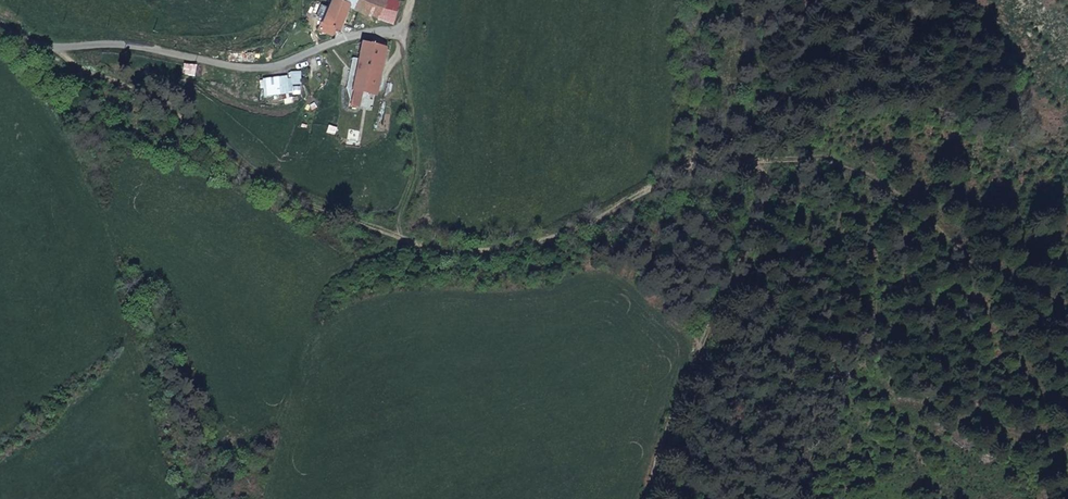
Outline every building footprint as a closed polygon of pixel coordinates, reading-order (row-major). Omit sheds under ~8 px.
[(320,23),(339,31),(349,7),(393,25),(400,1),(398,0),(331,0),(320,23)] [(361,43),(352,92),(377,96),(386,48),(361,43)]
